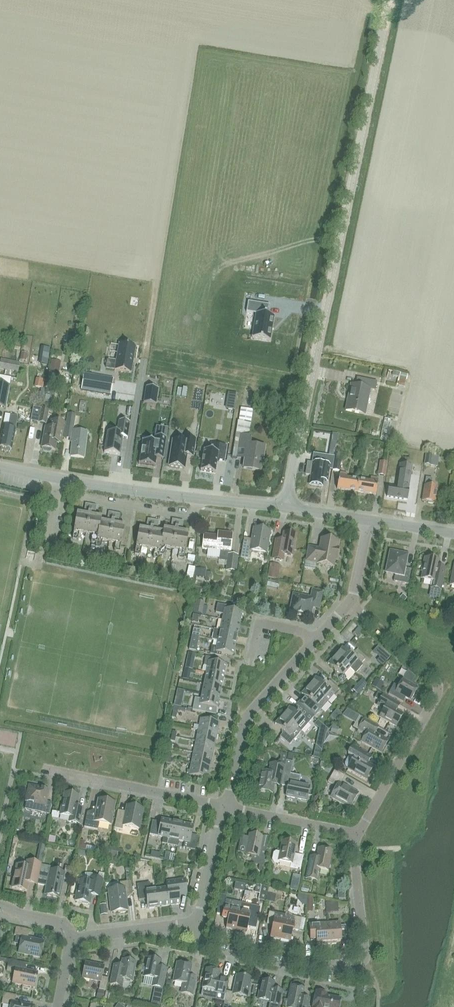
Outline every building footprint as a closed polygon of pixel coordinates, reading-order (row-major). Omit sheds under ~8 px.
[(264,315),(266,305),(248,302),(246,313),(256,315),(252,339),(270,342),(274,317),(268,316),(264,315)] [(131,374),(135,347),(119,344),(116,362),(107,361),(106,369),(114,370),(114,371),(131,374)] [(41,347),(39,362),(46,364),(48,348),(41,347)] [(5,370),(5,375),(11,376),(12,371),(17,372),(19,363),(1,359),(0,364),(0,369),(5,370)] [(407,375),(401,373),(398,386),(404,388),(407,375)] [(84,374),(82,391),(110,395),(113,379),(84,374)] [(5,408),(9,385),(10,378),(0,376),(0,407),(5,408)] [(38,384),(47,386),(49,378),(40,376),(38,384)] [(376,390),(377,381),(358,377),(356,386),(352,386),(349,402),(347,401),(345,409),(366,414),(371,389),(376,390)] [(144,403),(156,405),(159,389),(146,387),(144,403)] [(214,417),(239,421),(242,402),(217,398),(214,417)] [(48,411),(40,410),(33,408),(30,422),(45,424),(48,411)] [(86,432),(74,431),(76,415),(67,414),(64,438),(73,439),(70,457),(83,458),(86,432)] [(15,429),(18,417),(10,415),(7,428),(3,427),(0,441),(0,447),(1,447),(1,451),(8,452),(9,449),(12,449),(15,429)] [(390,438),(395,417),(388,416),(384,437),(390,438)] [(61,444),(61,441),(64,424),(52,421),(50,429),(45,428),(41,448),(42,448),(42,450),(43,452),(49,453),(51,452),(51,450),(55,451),(56,443),(61,444)] [(103,453),(118,455),(122,434),(128,435),(130,422),(119,421),(118,434),(106,432),(103,453)] [(250,445),(251,437),(249,437),(251,424),(240,422),(236,447),(239,447),(247,448),(243,469),(261,471),(265,448),(250,445)] [(156,466),(155,466),(156,460),(163,461),(167,438),(158,437),(157,443),(143,440),(142,440),(142,441),(143,441),(140,463),(139,463),(139,464),(155,467),(156,467),(156,466)] [(173,441),(169,466),(184,469),(186,456),(193,457),(196,440),(185,439),(184,442),(173,441)] [(204,451),(201,471),(215,474),(217,460),(224,461),(227,446),(216,444),(215,452),(204,451)] [(439,456),(425,454),(424,465),(437,467),(439,456)] [(308,463),(306,475),(311,475),(309,485),(322,487),(323,481),(327,482),(330,466),(331,459),(326,458),(314,456),(313,463),(313,464),(308,463)] [(342,459),(335,458),(333,470),(339,472),(342,459)] [(385,476),(387,463),(380,462),(378,475),(385,476)] [(388,487),(387,497),(407,500),(409,490),(408,490),(412,467),(400,465),(398,478),(399,478),(398,486),(397,486),(396,488),(388,487)] [(356,492),(358,481),(346,479),(347,475),(340,474),(339,478),(337,489),(356,492)] [(370,483),(358,481),(356,492),(375,495),(377,484),(378,479),(370,478),(370,483)] [(435,503),(437,487),(431,486),(433,479),(426,478),(422,501),(428,502),(428,503),(433,504),(433,503),(435,503)] [(86,534),(89,515),(77,513),(72,539),(78,540),(79,533),(86,534)] [(89,515),(86,534),(92,535),(91,543),(96,544),(101,521),(101,518),(89,515)] [(102,541),(109,542),(113,524),(101,521),(96,544),(95,548),(101,549),(102,541)] [(113,524),(109,542),(116,543),(114,551),(119,552),(124,526),(113,524)] [(140,556),(142,548),(148,549),(151,531),(139,528),(134,555),(140,556)] [(262,530),(254,528),(251,544),(243,542),(240,558),(250,560),(252,551),(267,553),(270,531),(268,531),(267,529),(263,528),(262,530)] [(163,533),(160,555),(164,556),(166,548),(172,550),(176,531),(164,529),(163,533)] [(159,560),(160,555),(163,533),(151,531),(148,549),(154,550),(153,558),(159,560)] [(172,550),(179,551),(177,559),(183,560),(188,533),(176,531),(172,550)] [(230,551),(231,543),(232,533),(218,532),(218,537),(204,535),(203,549),(220,550),(219,561),(227,562),(228,555),(229,555),(229,551),(230,551)] [(293,556),(296,535),(284,533),(281,546),(275,544),(273,559),(283,561),(284,554),(293,556)] [(318,564),(333,567),(335,560),(337,560),(339,549),(337,548),(338,542),(333,541),(331,539),(328,539),(326,540),(321,539),(320,546),(322,549),(320,550),(309,548),(307,562),(318,564)] [(409,584),(412,569),(405,568),(408,555),(390,551),(386,573),(395,575),(394,581),(409,584)] [(236,571),(237,555),(229,555),(228,555),(227,562),(226,570),(236,571)] [(446,568),(438,566),(439,561),(438,561),(438,560),(437,558),(435,558),(433,559),(433,560),(425,558),(422,572),(423,572),(421,579),(435,582),(433,589),(441,590),(446,568)] [(202,569),(196,567),(194,574),(201,576),(202,569)] [(276,569),(269,567),(267,577),(274,579),(276,569)] [(319,609),(322,593),(313,591),(311,598),(293,595),(290,612),(310,617),(312,607),(319,609)] [(245,598),(243,592),(234,596),(237,602),(245,598)] [(202,614),(204,603),(196,601),(194,613),(202,614)] [(223,616),(222,620),(240,624),(242,613),(226,610),(227,607),(218,605),(215,614),(223,616)] [(237,634),(240,624),(222,620),(220,631),(237,634)] [(193,629),(192,636),(199,637),(201,630),(193,629)] [(235,645),(237,634),(220,631),(214,629),(213,635),(219,636),(218,641),(235,645)] [(196,652),(199,637),(192,636),(189,650),(196,652)] [(233,656),(235,645),(218,641),(217,647),(212,646),(210,654),(221,657),(222,654),(233,656)] [(352,656),(343,647),(335,656),(354,672),(356,674),(363,666),(361,664),(365,659),(356,651),(352,656)] [(186,659),(193,661),(195,655),(195,654),(188,653),(186,659)] [(385,653),(377,661),(383,666),(390,657),(385,653)] [(335,656),(328,664),(337,672),(333,677),(342,685),(347,680),(354,672),(335,656)] [(208,667),(206,673),(224,676),(226,665),(216,663),(217,659),(205,657),(204,666),(208,667)] [(183,676),(190,677),(191,670),(185,668),(183,676)] [(222,687),(224,676),(206,673),(204,683),(222,687)] [(316,677),(309,686),(327,702),(339,689),(329,681),(325,685),(316,677)] [(385,682),(376,677),(371,687),(380,691),(385,682)] [(411,700),(417,689),(402,680),(398,687),(394,685),(388,694),(403,703),(406,697),(411,700)] [(219,698),(222,687),(204,683),(202,694),(219,698)] [(327,702),(309,686),(301,694),(311,702),(306,707),(316,715),(327,702)] [(394,701),(383,695),(378,692),(374,698),(379,701),(376,706),(384,710),(379,717),(396,727),(403,714),(391,707),(394,701)] [(217,708),(219,698),(202,694),(201,700),(195,698),(193,710),(205,713),(207,706),(217,708)] [(359,716),(363,710),(353,702),(348,709),(359,716)] [(301,732),(308,724),(314,717),(305,709),(299,715),(290,707),(282,716),(301,732)] [(282,716),(275,724),(284,732),(280,737),(289,745),(294,740),(301,732),(282,716)] [(364,719),(364,720),(359,716),(353,727),(358,730),(357,732),(365,736),(362,742),(381,753),(388,741),(372,733),(376,726),(364,719)] [(201,719),(198,730),(217,734),(219,723),(201,719)] [(319,729),(315,745),(321,750),(322,745),(323,745),(326,733),(327,731),(326,731),(328,729),(322,725),(319,729)] [(339,728),(332,726),(330,733),(337,735),(339,728)] [(215,745),(217,734),(198,730),(196,742),(215,745)] [(212,757),(215,745),(196,742),(194,753),(212,757)] [(348,754),(349,755),(344,763),(344,766),(346,768),(348,769),(366,779),(373,767),(365,762),(368,755),(353,746),(348,754)] [(210,768),(212,757),(194,753),(191,764),(210,768)] [(286,762),(284,773),(281,786),(288,787),(286,796),(307,801),(309,787),(298,785),(300,777),(289,775),(292,765),(290,762),(286,762)] [(208,779),(210,768),(191,764),(189,775),(208,779)] [(272,794),(274,786),(280,787),(284,767),(273,765),(271,774),(261,772),(257,791),(272,794)] [(350,808),(358,794),(341,784),(346,776),(335,770),(328,782),(337,787),(331,798),(350,808)] [(48,790),(29,786),(25,810),(49,815),(52,803),(46,802),(48,790)] [(80,824),(83,809),(77,807),(79,796),(64,793),(60,815),(70,817),(69,822),(80,824)] [(111,825),(115,804),(98,800),(95,815),(87,814),(84,827),(97,830),(99,823),(111,825)] [(127,806),(126,812),(118,811),(117,815),(114,828),(122,830),(123,826),(139,829),(143,809),(127,806)] [(167,845),(172,822),(161,819),(158,837),(163,838),(162,844),(167,845)] [(179,841),(182,824),(172,822),(167,845),(177,847),(179,841)] [(193,826),(188,825),(182,824),(179,841),(184,842),(183,848),(195,851),(198,836),(192,835),(193,826)] [(241,836),(239,845),(247,847),(245,854),(251,855),(251,858),(252,861),(253,862),(254,864),(256,865),(257,865),(259,866),(258,869),(259,871),(262,871),(264,862),(267,850),(260,849),(262,837),(259,837),(258,836),(254,835),(253,835),(249,835),(249,838),(241,836)] [(296,844),(283,842),(280,853),(276,852),(274,854),(273,860),(274,862),(279,863),(279,861),(291,864),(290,867),(301,869),(303,856),(294,854),(296,844)] [(109,847),(108,856),(115,858),(117,858),(119,849),(109,847)] [(328,871),(332,852),(330,851),(330,850),(326,849),(325,850),(319,849),(315,867),(309,865),(306,879),(317,881),(319,869),(328,871)] [(37,885),(38,879),(41,864),(27,862),(26,867),(17,866),(12,888),(27,891),(28,884),(37,885)] [(64,873),(50,870),(51,867),(41,864),(38,879),(37,885),(47,887),(45,895),(60,898),(63,879),(70,881),(73,868),(65,867),(64,873)] [(100,893),(103,881),(89,878),(88,882),(80,881),(75,901),(90,904),(92,892),(100,893)] [(166,882),(167,888),(169,906),(180,904),(179,893),(187,892),(185,880),(166,882)] [(126,895),(133,894),(131,881),(120,883),(121,889),(108,890),(111,913),(128,911),(126,895)] [(158,907),(156,890),(151,890),(150,883),(137,885),(139,900),(146,900),(147,909),(158,907)] [(169,906),(167,888),(156,890),(158,907),(169,906)] [(225,903),(223,915),(228,916),(226,928),(236,931),(242,904),(226,900),(225,903)] [(242,904),(236,931),(247,933),(249,921),(255,922),(258,909),(251,908),(249,907),(245,904),(242,904)] [(280,940),(284,920),(285,915),(269,912),(267,924),(273,925),(270,938),(280,940)] [(285,913),(285,915),(284,920),(280,940),(291,942),(293,930),(299,931),(302,918),(293,917),(288,914),(285,913)] [(339,923),(328,924),(330,944),(337,944),(337,942),(341,942),(341,938),(347,938),(346,926),(340,926),(339,923)] [(330,944),(328,924),(316,925),(316,928),(310,928),(311,940),(317,940),(317,943),(323,943),(323,945),(330,944)] [(28,938),(30,930),(16,928),(14,936),(22,937),(19,954),(40,958),(44,942),(28,938)] [(167,969),(160,968),(161,961),(147,958),(143,977),(154,979),(152,986),(159,988),(163,989),(167,969)] [(34,988),(37,973),(22,970),(23,963),(9,960),(7,971),(15,973),(13,983),(34,988)] [(132,981),(136,963),(123,960),(121,967),(114,966),(110,985),(121,987),(123,980),(132,981)] [(106,991),(108,979),(102,977),(104,966),(86,963),(82,978),(100,982),(99,989),(106,991)] [(196,978),(190,976),(192,966),(177,963),(173,982),(183,984),(181,993),(193,996),(195,983),(196,978)] [(203,988),(202,994),(214,996),(213,1000),(224,1002),(225,995),(228,980),(219,978),(220,972),(207,969),(203,988)] [(247,997),(251,979),(237,976),(233,993),(226,991),(224,1004),(231,1005),(233,994),(247,997)] [(270,1004),(269,1006),(280,1006),(283,991),(274,989),(275,984),(262,981),(258,999),(270,1002),(270,1004)] [(159,988),(155,987),(152,1005),(159,1006),(163,989),(159,988)] [(282,1006),(308,1006),(310,999),(302,997),(304,990),(291,987),(288,1001),(284,1000),(282,1006)] [(104,991),(98,990),(96,998),(103,1000),(104,991)] [(313,1006),(339,1006),(341,999),(326,996),(326,994),(316,992),(316,994),(315,994),(313,1006)] [(2,1006),(30,1006),(31,1005),(15,1002),(16,996),(4,993),(2,1004),(3,1005),(2,1006)]
